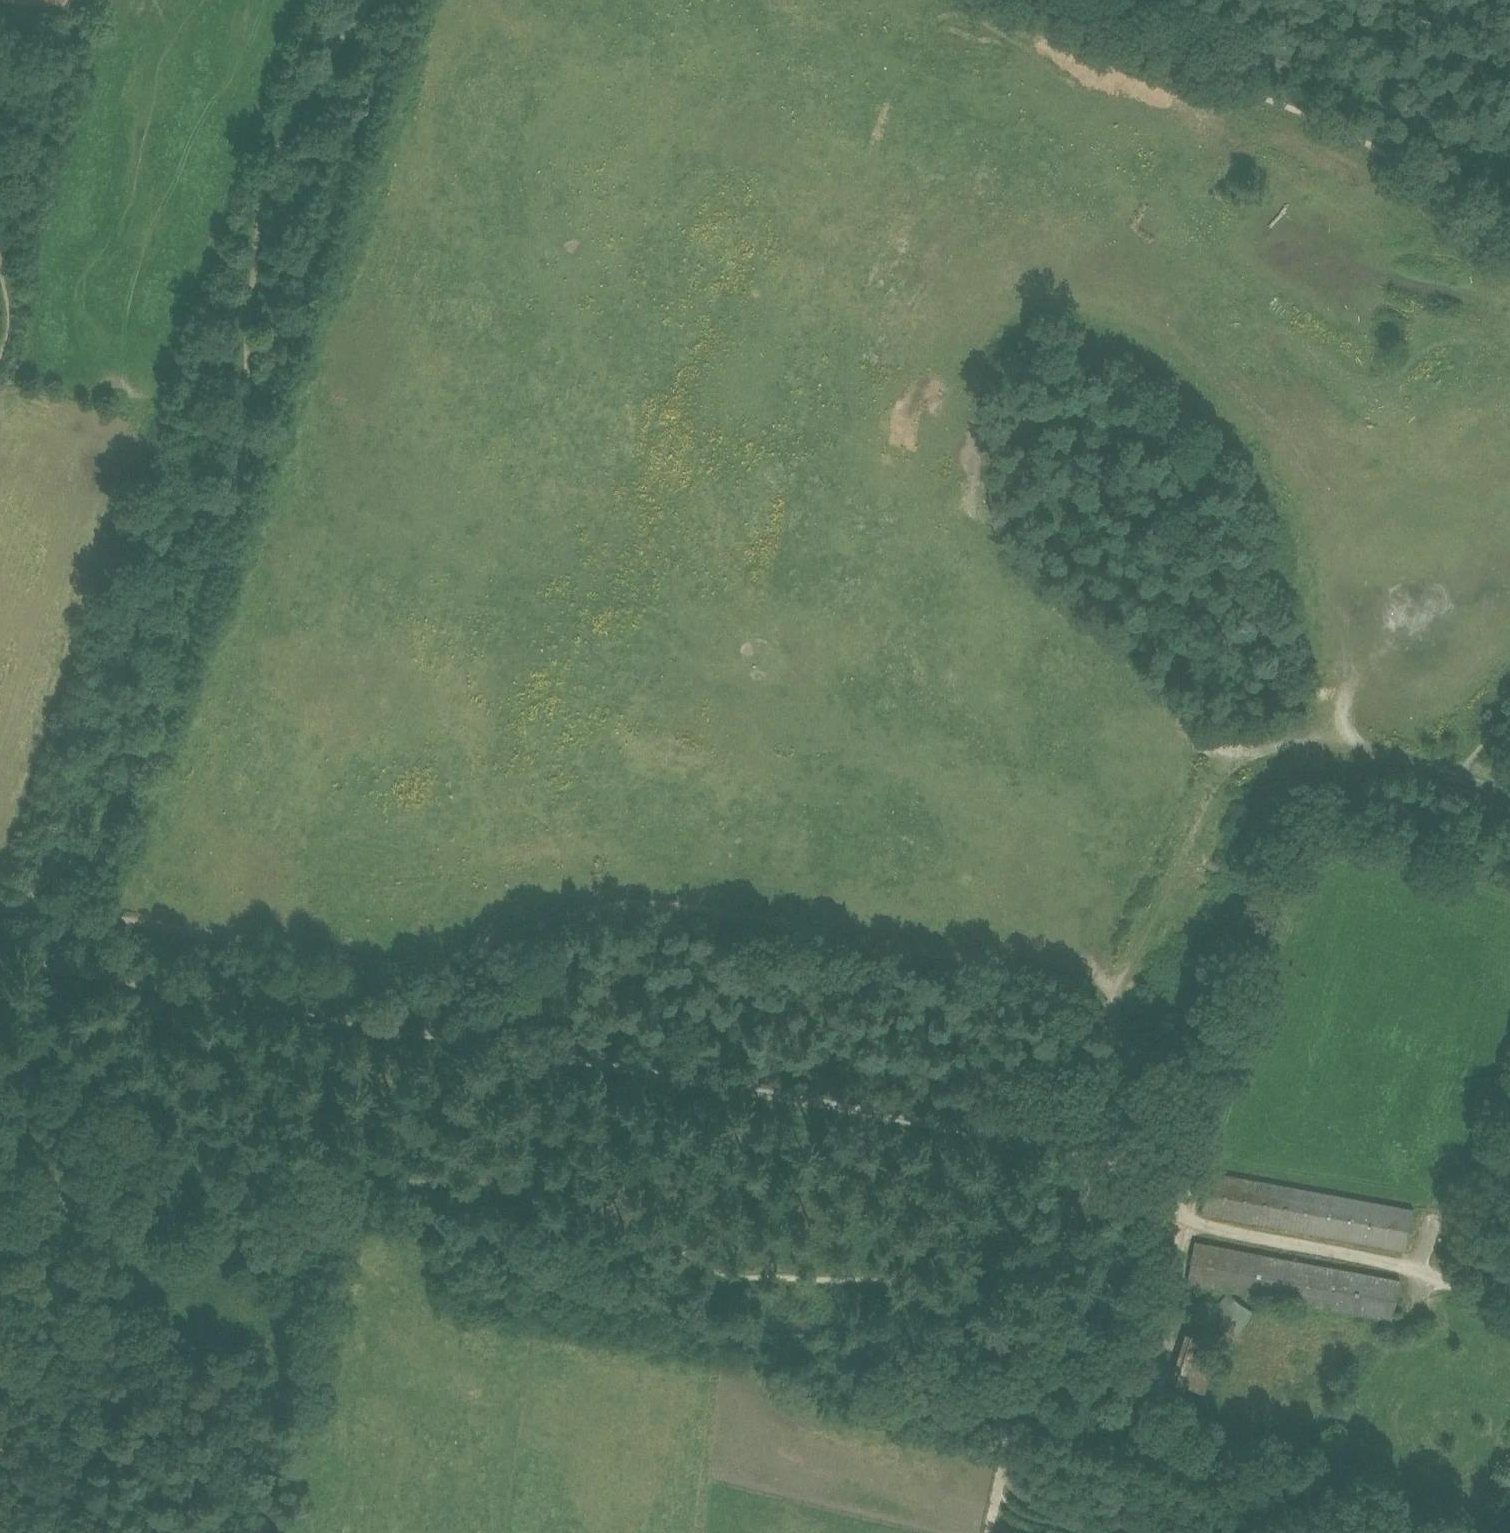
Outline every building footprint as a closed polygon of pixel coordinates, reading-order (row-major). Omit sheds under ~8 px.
[(1414,1209),(1211,1171),(1203,1211),(1406,1249),(1414,1209)] [(1401,1279),(1196,1241),(1188,1281),(1393,1319),(1401,1279)]
